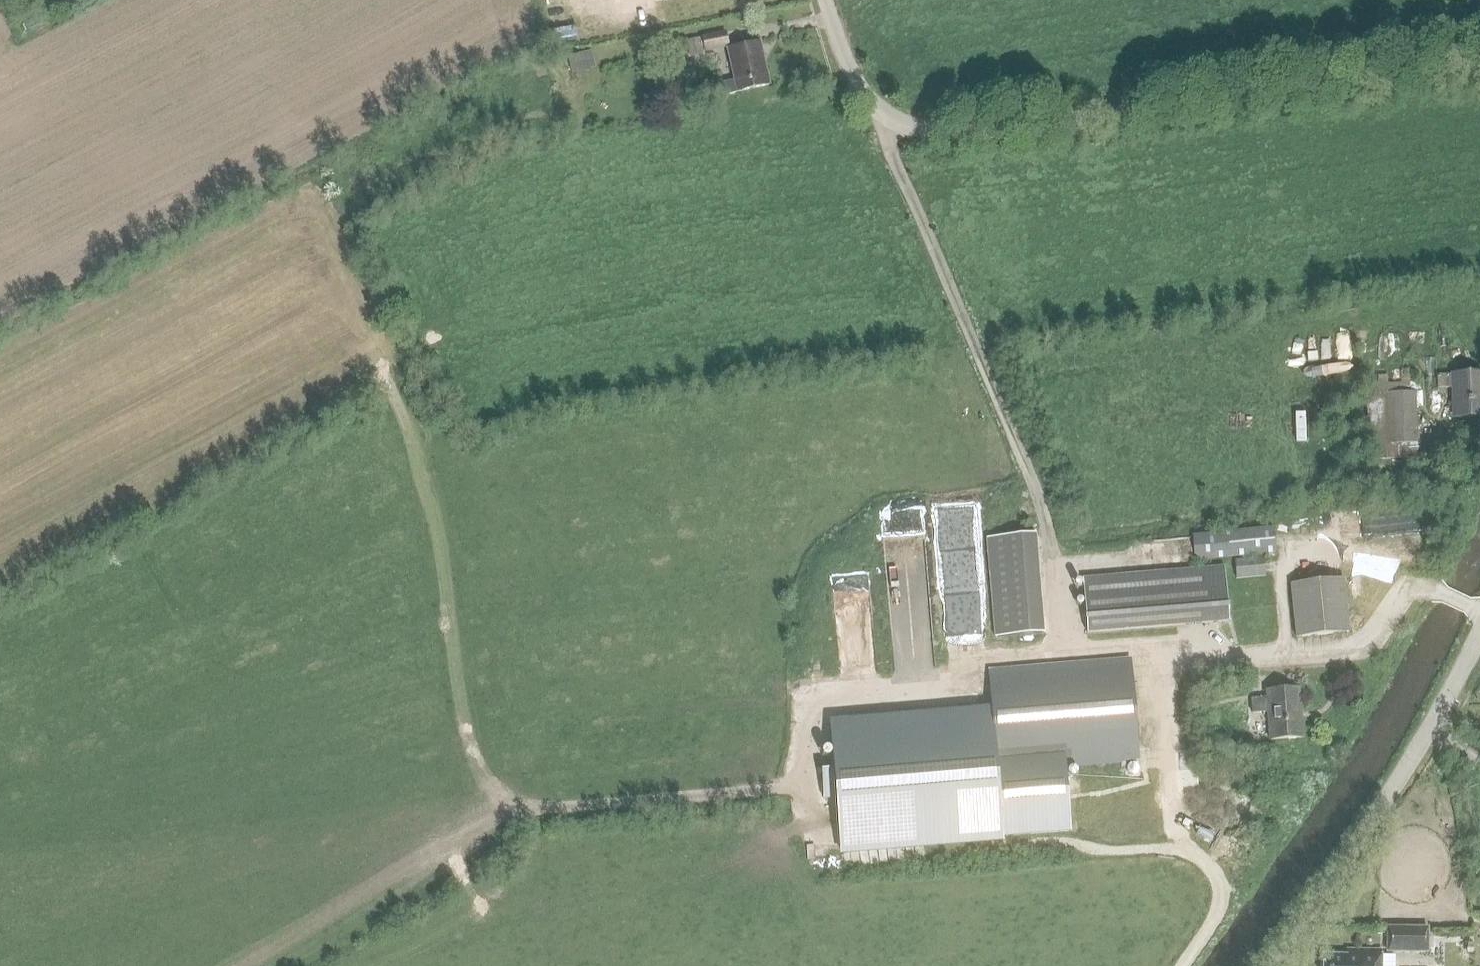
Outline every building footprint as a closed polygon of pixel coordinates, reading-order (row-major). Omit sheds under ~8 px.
[(729,47),(725,32),(702,36),(705,52),(729,47)] [(698,38),(685,41),(689,58),(702,55),(698,38)] [(760,42),(728,49),(735,82),(722,85),(724,94),(769,84),(760,42)] [(571,56),(574,71),(597,66),(593,50),(571,56)] [(1452,375),(1436,376),(1437,389),(1452,388),(1454,418),(1479,417),(1479,374),(1452,375)] [(1418,459),(1417,443),(1415,392),(1366,394),(1369,461),(1418,459)] [(1308,441),(1307,412),(1296,412),(1298,441),(1308,441)] [(1192,536),(1194,560),(1276,552),(1273,527),(1192,536)] [(1037,533),(988,536),(994,636),(1043,633),(1037,533)] [(1236,579),(1266,576),(1264,557),(1234,560),(1236,579)] [(1082,578),(1086,632),(1228,620),(1224,567),(1082,578)] [(1296,637),(1347,631),(1342,578),(1291,582),(1296,637)] [(1139,759),(1130,660),(988,672),(992,711),(826,725),(836,849),(1082,828),(1077,765),(1139,759)] [(1270,739),(1302,737),(1298,688),(1266,690),(1267,697),(1251,699),(1252,712),(1268,711),(1270,739)] [(1429,926),(1386,926),(1386,953),(1429,953),(1429,926)] [(1347,950),(1347,955),(1324,955),(1323,965),(1381,965),(1381,950),(1347,950)]
